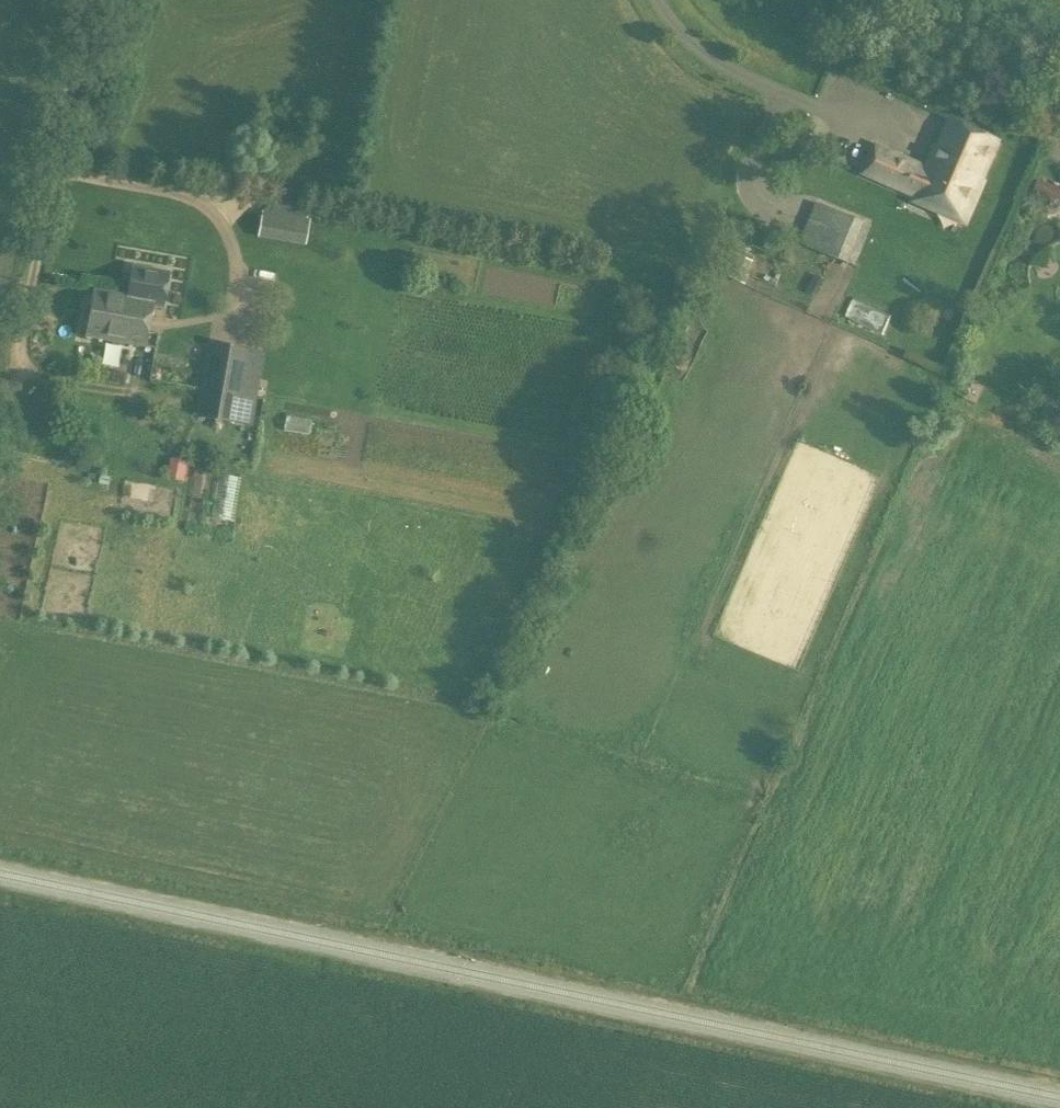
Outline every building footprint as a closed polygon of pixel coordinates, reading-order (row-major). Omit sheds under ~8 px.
[(877,148),(865,174),(919,198),(917,203),(966,224),(983,184),(981,183),(997,143),(951,123),(939,151),(935,149),(927,169),(877,148)] [(1035,192),(1059,197),(1059,187),(1037,182),(1035,192)] [(815,203),(799,244),(856,267),(872,226),(815,203)] [(304,245),(309,218),(261,209),(256,236),(304,245)] [(133,267),(127,298),(124,317),(132,319),(130,330),(147,333),(152,306),(162,308),(168,274),(133,267)] [(124,317),(127,298),(93,292),(85,336),(145,347),(147,333),(130,330),(132,319),(124,317)] [(246,349),(208,343),(195,417),(234,423),(246,349)]
